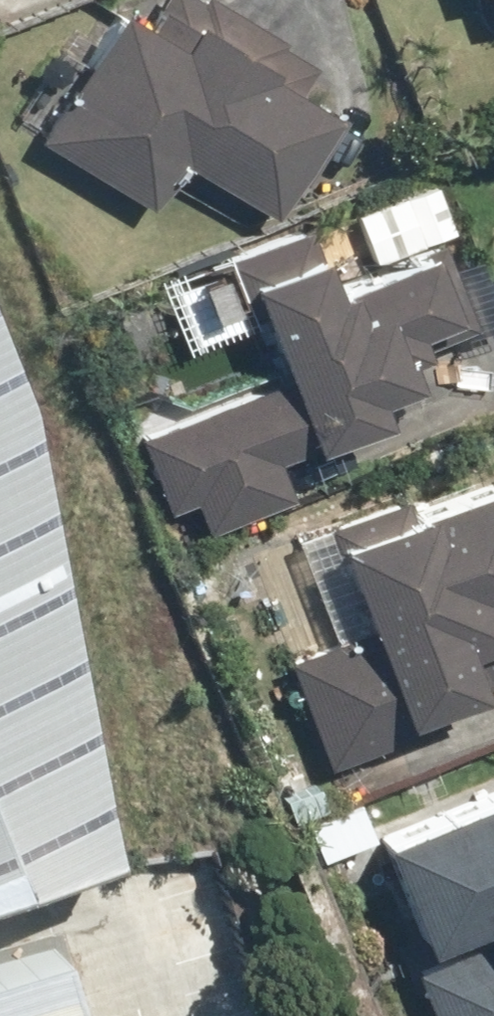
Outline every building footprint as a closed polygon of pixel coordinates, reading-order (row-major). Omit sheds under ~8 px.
[(39,132),(156,206),(190,153),(280,210),(350,102),(309,76),(319,60),(223,0),(160,0),(154,10),(138,0),(123,0),(39,132)] [(485,9),(493,7),(493,0),(483,0),(485,9)] [(130,431),(175,545),(301,495),(286,458),(401,414),(390,386),(428,371),(419,347),(434,341),(427,324),(468,308),(440,237),(339,276),(316,218),(234,250),(282,372),(130,431)] [(0,390),(0,853),(168,802),(0,390)] [(292,655),(335,763),(493,701),(493,699),(488,684),(493,682),(493,456),(331,520),(372,623),(292,655)] [(386,828),(437,956),(414,965),(434,1015),(493,1015),(493,785),(386,828)] [(65,937),(0,957),(0,1015),(90,1015),(65,937)]
